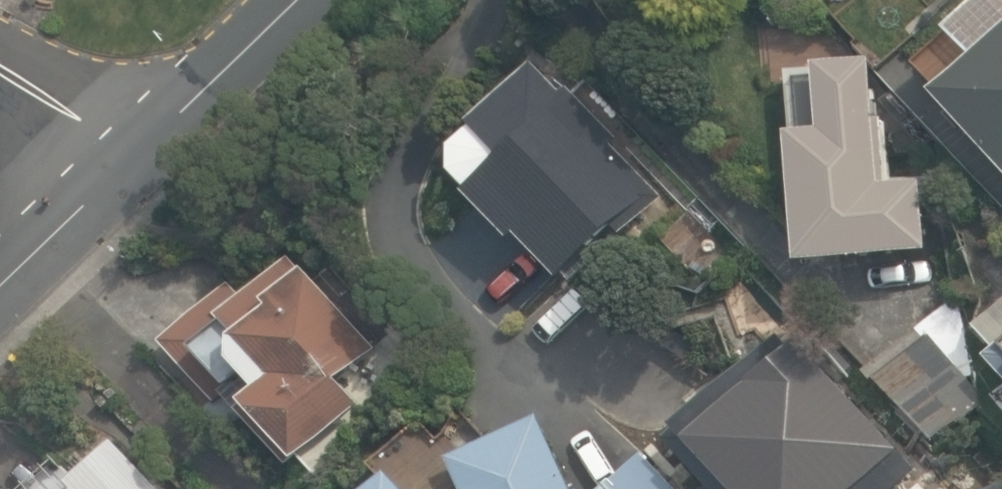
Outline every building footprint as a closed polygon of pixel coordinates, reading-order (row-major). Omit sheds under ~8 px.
[(920,68),(944,94),(939,99),(1001,167),(1001,0),(994,0),(920,68)] [(789,71),(807,265),(932,254),(927,187),(895,190),(889,118),(881,119),(876,63),(789,71)] [(565,96),(539,68),(475,128),(479,133),(458,153),(457,175),(475,193),(470,197),(515,244),(522,238),(563,281),(618,228),(625,236),(664,199),(614,146),(619,140),(571,90),(565,96)] [(242,412),(289,466),(361,404),(341,380),(378,349),(307,266),(302,270),(290,257),(243,297),(229,281),(161,340),(216,403),(248,376),(263,394),(242,412)] [(871,368),(938,444),(981,406),(958,292),(871,368)] [(734,488),(874,488),(904,463),(800,342),(753,383),(758,388),(694,442),(734,488)] [(1001,375),(1001,344),(986,358),(1001,375)] [(540,418),(449,458),(462,488),(573,488),(540,418)] [(117,442),(75,481),(70,476),(59,487),(48,475),(33,488),(161,488),(117,442)] [(644,453),(596,488),(677,488),(644,453)] [(392,474),(375,488),(405,488),(392,474)]
